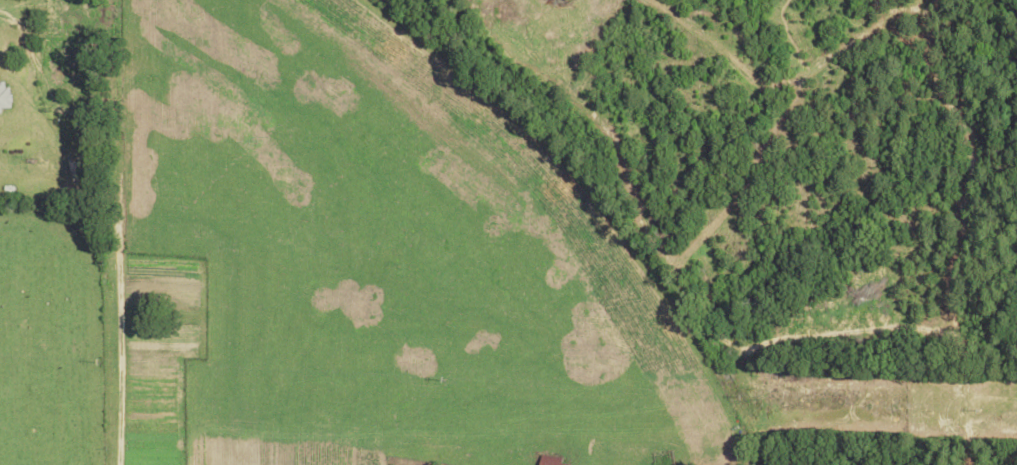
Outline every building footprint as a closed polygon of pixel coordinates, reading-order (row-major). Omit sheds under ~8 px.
[(2,113),(2,109),(10,108),(9,81),(0,82),(0,113),(2,113)] [(570,463),(561,462),(562,457),(540,454),(539,464),(569,464),(570,463)]
